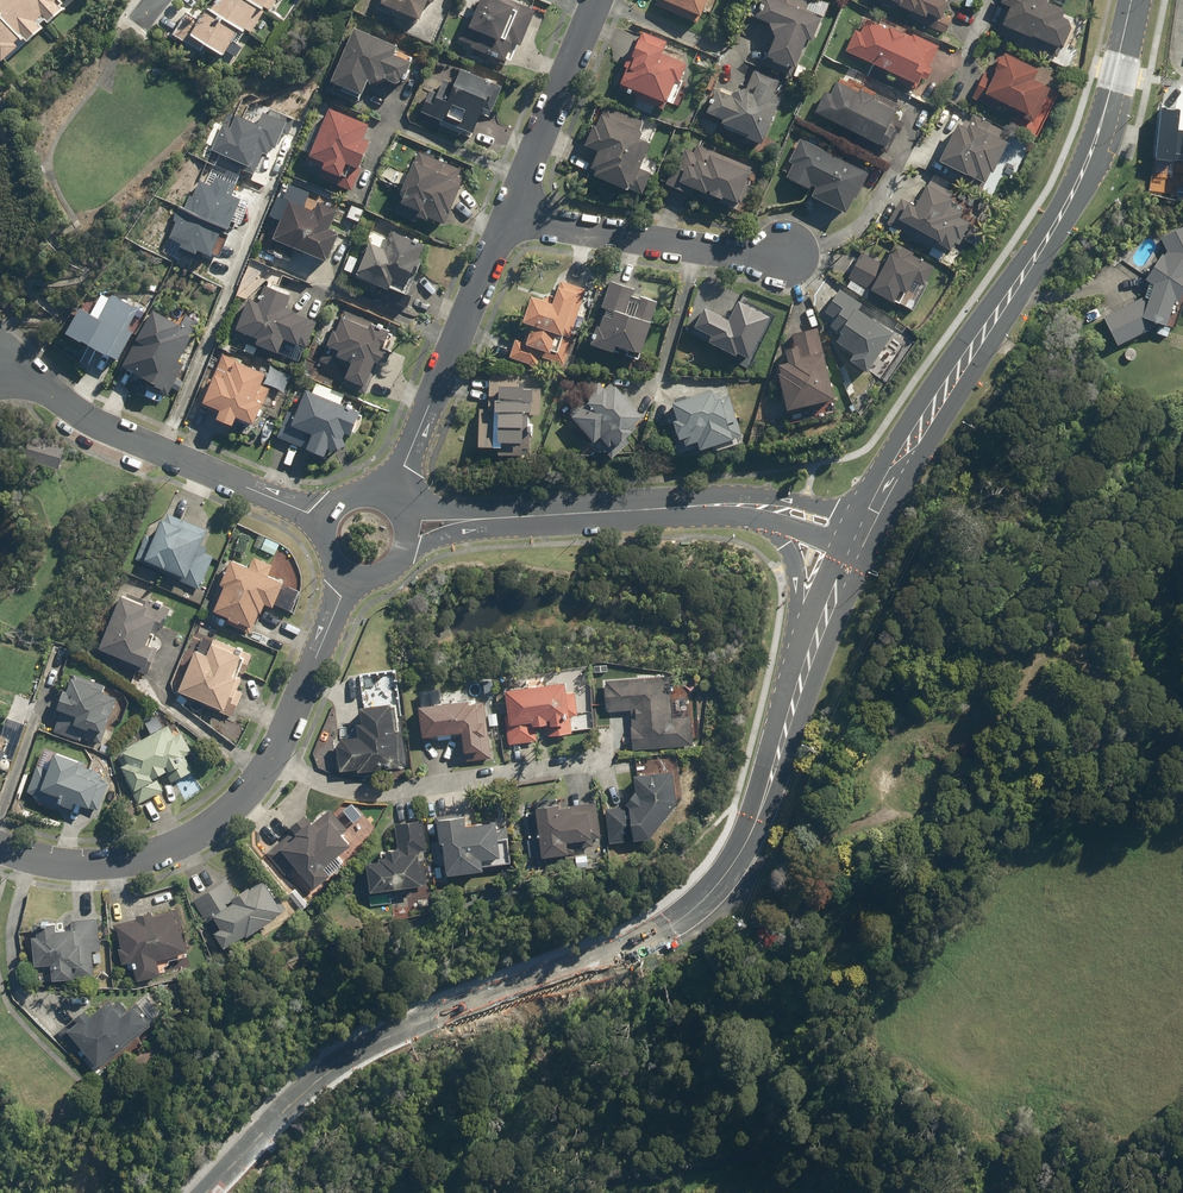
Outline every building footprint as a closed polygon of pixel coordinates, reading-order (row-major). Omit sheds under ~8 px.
[(60,14),(56,9),(64,2),(67,5),(72,0),(0,0),(0,64),(16,50),(11,45),(17,40),(23,47),(40,32),(36,27),(40,24),(44,28),(60,14)] [(184,13),(169,37),(198,56),(203,49),(219,60),(236,34),(239,36),(255,12),(259,15),(269,0),(213,0),(199,22),(184,13)] [(376,7),(417,24),(425,4),(431,7),(433,0),(379,0),(376,7)] [(501,68),(510,47),(517,50),(534,12),(505,0),(477,0),(459,42),(468,46),(465,52),(501,68)] [(653,7),(692,25),(704,0),(656,0),(653,7)] [(819,16),(805,11),(809,2),(805,0),(758,0),(751,18),(766,23),(773,39),(762,68),(788,78),(802,42),(808,44),(819,16)] [(920,20),(922,15),(939,23),(950,0),(877,0),(920,20)] [(1004,9),(993,34),(1018,46),(1020,43),(1054,59),(1070,24),(1059,19),(1062,11),(1044,2),(1045,0),(1000,0),(997,6),(1004,9)] [(844,50),(913,85),(926,60),(931,63),(940,46),(908,31),(906,36),(862,14),(844,50)] [(360,104),(367,87),(383,81),(400,88),(411,63),(395,56),(399,48),(355,28),(327,89),(360,104)] [(635,99),(667,112),(685,64),(661,55),(667,40),(640,29),(618,86),(637,94),(635,99)] [(969,96),(997,111),(999,107),(1031,124),(1048,90),(1030,81),(1036,70),(1000,51),(988,75),(982,71),(969,96)] [(754,70),(744,89),(724,96),(713,91),(703,112),(717,119),(715,122),(758,144),(777,107),(769,103),(779,82),(754,70)] [(470,139),(493,91),(456,74),(452,84),(443,80),(437,95),(429,92),(418,116),(470,139)] [(825,92),(814,113),(882,149),(893,130),(885,126),(893,111),(838,82),(831,95),(825,92)] [(1161,108),(1157,159),(1176,161),(1176,153),(1182,154),(1182,131),(1179,130),(1181,110),(1161,108)] [(256,125),(236,116),(231,129),(222,126),(211,151),(228,158),(226,162),(253,175),(255,171),(259,173),(270,147),(274,149),(282,132),(288,135),(295,119),(271,109),(268,115),(262,112),(256,125)] [(643,128),(601,109),(584,146),(594,151),(584,173),(625,192),(646,145),(637,142),(643,128)] [(343,167),(356,173),(369,143),(362,140),(367,129),(325,112),(302,165),(338,181),(343,167)] [(979,191),(1009,134),(972,115),(968,123),(962,120),(959,126),(954,124),(934,161),(950,169),(947,174),(979,191)] [(798,139),(780,174),(809,190),(807,195),(843,215),(865,175),(798,139)] [(693,191),(718,203),(720,199),(732,205),(749,168),(691,141),(680,165),(676,163),(665,186),(690,197),(693,191)] [(1137,145),(1132,143),(1127,159),(1132,161),(1137,145)] [(457,178),(460,171),(418,152),(391,214),(415,225),(416,222),(425,226),(427,221),(442,227),(463,181),(457,178)] [(190,196),(184,209),(223,226),(228,228),(240,199),(231,196),(236,185),(216,176),(211,186),(199,181),(192,197),(190,196)] [(952,196),(925,181),(917,196),(911,193),(906,202),(899,198),(885,225),(912,239),(915,233),(948,251),(954,240),(958,242),(968,224),(957,218),(960,212),(947,205),(952,196)] [(326,266),(338,236),(328,232),(336,211),(313,202),(310,210),(287,201),(265,253),(288,263),(293,252),(326,266)] [(363,209),(350,204),(344,218),(357,224),(363,209)] [(184,209),(178,206),(172,220),(176,222),(169,237),(182,243),(180,247),(195,254),(197,250),(210,256),(223,226),(184,209)] [(401,299),(409,279),(413,281),(421,262),(418,261),(423,249),(415,245),(418,239),(386,224),(381,236),(369,231),(349,276),(401,299)] [(1150,332),(1170,338),(1182,301),(1182,300),(1182,228),(1163,238),(1170,253),(1167,256),(1165,254),(1147,280),(1151,282),(1146,297),(1106,317),(1120,347),(1150,332)] [(932,264),(893,243),(882,264),(858,252),(845,277),(892,301),(895,294),(911,303),(932,264)] [(555,279),(547,304),(527,296),(517,322),(528,326),(523,342),(516,339),(508,359),(534,368),(538,358),(562,367),(570,345),(566,344),(586,290),(555,279)] [(635,295),(637,289),(610,280),(588,346),(612,353),(614,346),(626,350),(624,357),(640,362),(659,303),(635,295)] [(260,287),(254,303),(246,300),(234,331),(254,339),(251,347),(276,357),(282,342),(297,348),(306,324),(282,314),(288,298),(260,287)] [(838,334),(833,343),(850,355),(846,361),(864,373),(891,334),(856,310),(859,305),(838,290),(823,312),(832,318),(826,326),(838,334)] [(98,367),(103,357),(115,364),(134,333),(122,325),(132,308),(103,291),(90,315),(79,309),(62,338),(83,351),(80,357),(98,367)] [(723,319),(704,309),(694,328),(747,358),(769,318),(739,302),(733,313),(728,310),(723,319)] [(383,351),(391,331),(342,310),(320,362),(344,372),(339,384),(360,393),(371,366),(384,371),(391,354),(383,351)] [(193,335),(152,312),(119,369),(160,393),(193,335)] [(795,346),(779,350),(782,361),(773,362),(783,410),(833,400),(818,328),(792,333),(795,346)] [(230,430),(233,422),(250,429),(260,406),(253,403),(264,375),(217,356),(196,407),(215,414),(211,423),(230,430)] [(291,378),(270,369),(262,386),(283,396),(291,378)] [(539,417),(540,390),(518,389),(519,374),(486,372),(484,412),(476,411),(474,446),(494,447),(494,455),(520,456),(521,438),(526,438),(527,417),(539,417)] [(638,417),(610,384),(604,389),(596,379),(577,394),(586,404),(568,418),(590,444),(594,441),(608,458),(627,443),(624,438),(629,433),(625,428),(638,417)] [(340,407),(344,396),(316,384),(311,394),(304,392),(294,414),(288,412),(276,439),(321,459),(325,451),(328,457),(343,449),(340,443),(342,437),(349,440),(359,416),(340,407)] [(661,404),(675,453),(694,448),(695,452),(730,443),(726,426),(737,423),(729,394),(711,399),(709,391),(661,404)] [(56,473),(64,446),(28,435),(20,462),(56,473)] [(144,534),(133,561),(142,564),(136,577),(156,585),(161,572),(168,575),(163,588),(201,604),(207,591),(200,588),(213,557),(197,550),(205,531),(164,514),(154,538),(144,534)] [(279,545),(265,538),(259,549),(274,556),(279,545)] [(253,559),(248,570),(229,561),(217,587),(223,589),(211,616),(250,634),(262,608),(270,611),(281,585),(266,578),(271,567),(253,559)] [(159,630),(165,614),(120,595),(96,652),(142,671),(151,650),(145,647),(153,627),(159,630)] [(230,693),(234,682),(230,680),(238,659),(207,646),(203,656),(191,652),(175,693),(233,717),(241,697),(230,693)] [(85,739),(99,744),(115,699),(101,694),(104,687),(73,676),(66,696),(62,694),(55,712),(59,714),(53,731),(84,742),(85,739)] [(629,710),(630,748),(693,746),(692,720),(668,720),(667,679),(603,681),(604,711),(629,710)] [(568,735),(565,719),(576,717),(573,692),(562,694),(560,684),(501,692),(508,744),(535,740),(533,731),(546,729),(547,738),(568,735)] [(478,752),(476,738),(482,737),(481,722),(474,722),(472,702),(414,708),(417,738),(458,733),(461,754),(478,752)] [(350,739),(334,741),(338,771),(350,770),(351,776),(396,770),(388,705),(357,709),(359,724),(348,725),(350,739)] [(173,737),(167,728),(112,757),(138,806),(164,793),(158,780),(166,776),(170,784),(193,773),(186,760),(192,757),(180,734),(173,737)] [(51,756),(47,767),(38,764),(27,793),(35,796),(33,801),(69,814),(72,806),(87,811),(96,785),(72,776),(76,765),(51,756)] [(632,776),(633,792),(623,807),(603,809),(606,842),(647,839),(674,803),(671,772),(632,776)] [(543,860),(566,857),(565,844),(600,839),(596,804),(532,811),(535,838),(525,839),(528,871),(544,869),(543,860)] [(312,825),(303,815),(288,828),(292,832),(265,855),(285,878),(293,871),(310,889),(342,861),(336,854),(346,845),(338,836),(345,829),(328,810),(312,825)] [(505,839),(494,840),(493,825),(461,828),(460,817),(433,820),(439,878),(480,873),(479,867),(508,864),(505,839)] [(362,862),(365,893),(421,888),(417,853),(426,852),(423,822),(393,825),(395,850),(378,852),(378,861),(362,862)] [(223,950),(280,914),(259,881),(235,896),(225,880),(192,901),(223,950)] [(171,913),(151,917),(150,913),(128,918),(129,922),(111,925),(120,966),(129,964),(132,981),(158,976),(155,959),(183,953),(178,924),(173,925),(171,913)] [(43,965),(43,983),(71,983),(71,977),(93,977),(93,962),(101,962),(101,919),(71,919),(71,931),(30,931),(30,965),(43,965)] [(93,1002),(60,1029),(80,1053),(91,1045),(104,1061),(151,1023),(131,1000),(123,1006),(113,994),(97,1007),(93,1002)]
